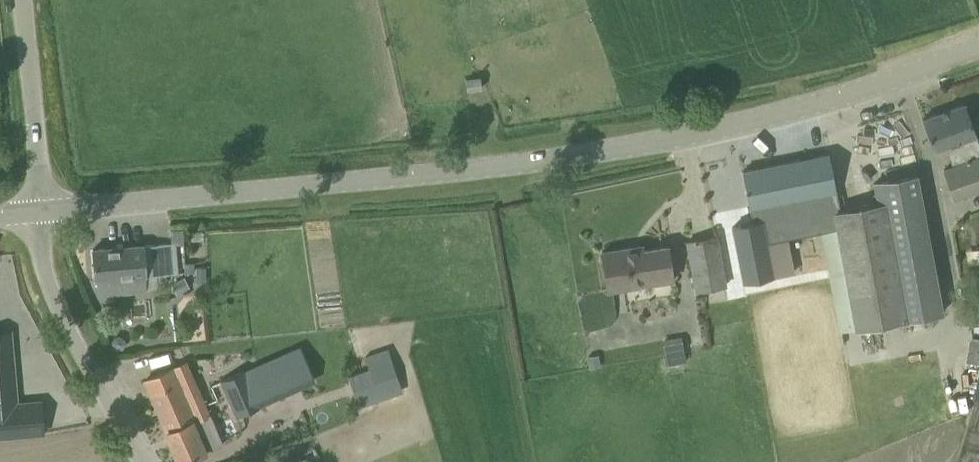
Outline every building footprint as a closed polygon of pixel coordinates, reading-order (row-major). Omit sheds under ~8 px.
[(468,89),(482,88),(481,77),(466,79),(468,89)] [(965,103),(923,118),(935,151),(947,147),(954,165),(944,169),(955,199),(978,190),(978,141),(965,103)] [(841,211),(829,154),(743,171),(753,222),(734,225),(745,283),(777,277),(770,240),(821,231),(824,230),(837,227),(834,212),(841,211)] [(840,331),(857,328),(908,320),(908,317),(944,311),(938,280),(919,173),(873,181),(877,204),(841,211),(834,212),(837,227),(824,230),(821,231),(825,249),(817,250),(820,267),(828,265),(840,331)] [(697,291),(726,286),(717,236),(687,241),(697,291)] [(167,282),(166,274),(179,273),(175,242),(94,248),(96,280),(98,280),(99,294),(146,290),(145,275),(154,274),(155,282),(167,282)] [(609,291),(673,281),(667,246),(643,250),(642,245),(602,251),(609,291)] [(205,265),(195,266),(196,281),(206,280),(205,265)] [(360,407),(403,391),(387,348),(364,357),(368,368),(349,375),(360,407)] [(305,373),(297,354),(258,370),(257,367),(248,371),(247,368),(220,380),(236,417),(263,405),(261,400),(269,396),(270,397),(291,388),(287,380),(305,373)] [(597,354),(587,357),(589,367),(600,365),(597,354)] [(13,356),(0,357),(0,437),(44,433),(41,401),(17,403),(13,356)] [(162,421),(206,402),(188,360),(145,380),(162,421)] [(182,461),(206,451),(194,422),(208,417),(207,415),(211,413),(206,402),(162,421),(180,461),(182,461)]
